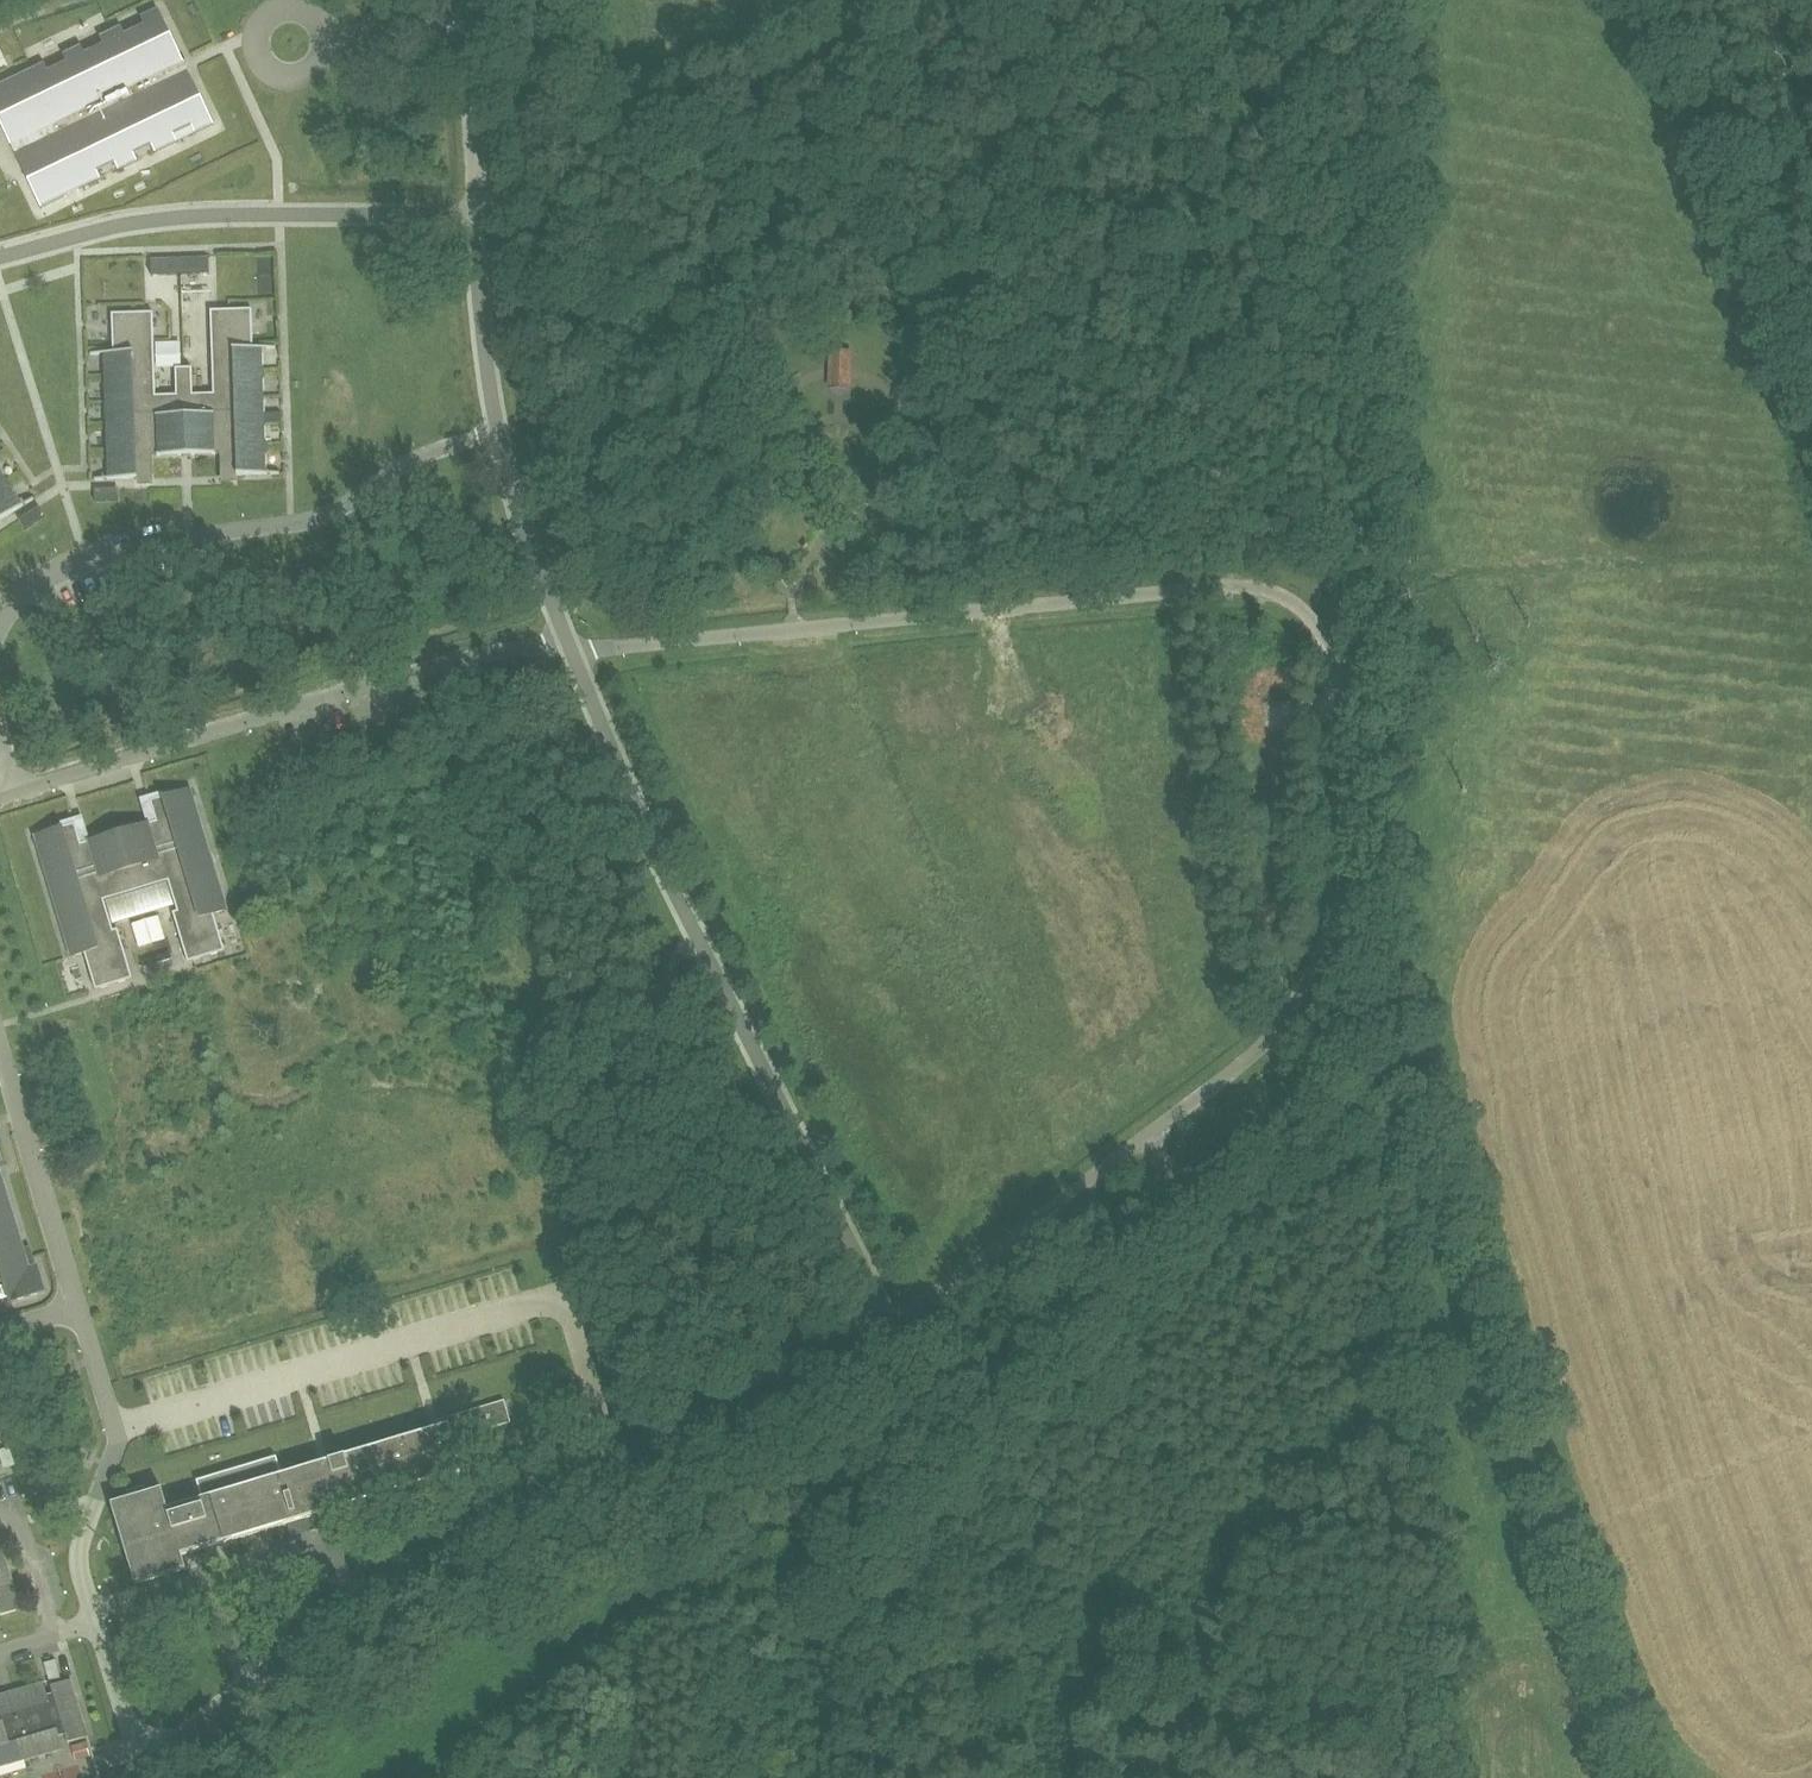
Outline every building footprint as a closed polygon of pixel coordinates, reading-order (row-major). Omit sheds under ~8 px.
[(184,63),(183,61),(182,61),(165,24),(128,42),(122,29),(121,27),(99,37),(100,40),(101,39),(107,52),(88,62),(82,48),(81,46),(63,55),(64,57),(71,70),(52,79),(45,66),(46,66),(45,64),(0,85),(0,122),(2,126),(27,114),(50,162),(25,174),(40,206),(40,207),(41,209),(101,180),(100,178),(99,178),(93,165),(112,156),(118,169),(119,171),(137,162),(136,160),(130,147),(149,138),(155,151),(154,151),(155,154),(177,143),(176,141),(170,128),(189,119),(195,132),(194,132),(195,134),(214,125),(213,123),(213,124),(197,92),(194,94),(186,76),(189,74),(188,72),(184,74),(180,65),(184,63)] [(152,277),(209,275),(209,259),(151,261),(152,277)] [(107,480),(152,478),(151,457),(222,455),(223,476),(267,475),(263,348),(253,348),(252,310),(211,311),(213,394),(193,395),(192,368),(175,369),(176,396),(156,396),(153,313),(112,314),(113,353),(103,353),(107,480)] [(832,349),(831,387),(848,387),(849,349),(832,349)] [(23,506),(0,470),(0,521),(23,506)] [(147,825),(90,842),(81,845),(80,841),(75,824),(62,828),(61,828),(36,836),(73,957),(89,952),(91,961),(87,962),(96,990),(133,979),(118,930),(113,931),(104,901),(168,882),(177,912),(173,913),(188,963),(225,952),(216,923),(212,924),(209,916),(225,911),(189,790),(164,797),(164,798),(151,802),(155,818),(156,822),(148,825),(147,825)] [(156,957),(160,971),(174,967),(170,953),(156,957)] [(156,957),(143,961),(147,975),(160,971),(156,957)] [(4,1280),(11,1303),(45,1293),(37,1268),(28,1271),(0,1177),(0,1281),(4,1280)] [(438,1419),(440,1426),(282,1473),(277,1456),(197,1480),(202,1498),(168,1508),(162,1488),(112,1504),(136,1583),(186,1569),(181,1554),(206,1547),(206,1548),(311,1516),(313,1522),(332,1517),(330,1510),(462,1470),(453,1439),(509,1421),(502,1401),(438,1419)] [(0,1615),(21,1609),(2,1547),(0,1548),(0,1613),(0,1615)] [(63,1748),(62,1743),(88,1736),(71,1679),(45,1687),(44,1682),(0,1695),(0,1766),(63,1748)] [(75,1746),(80,1760),(91,1757),(86,1742),(75,1746)]
